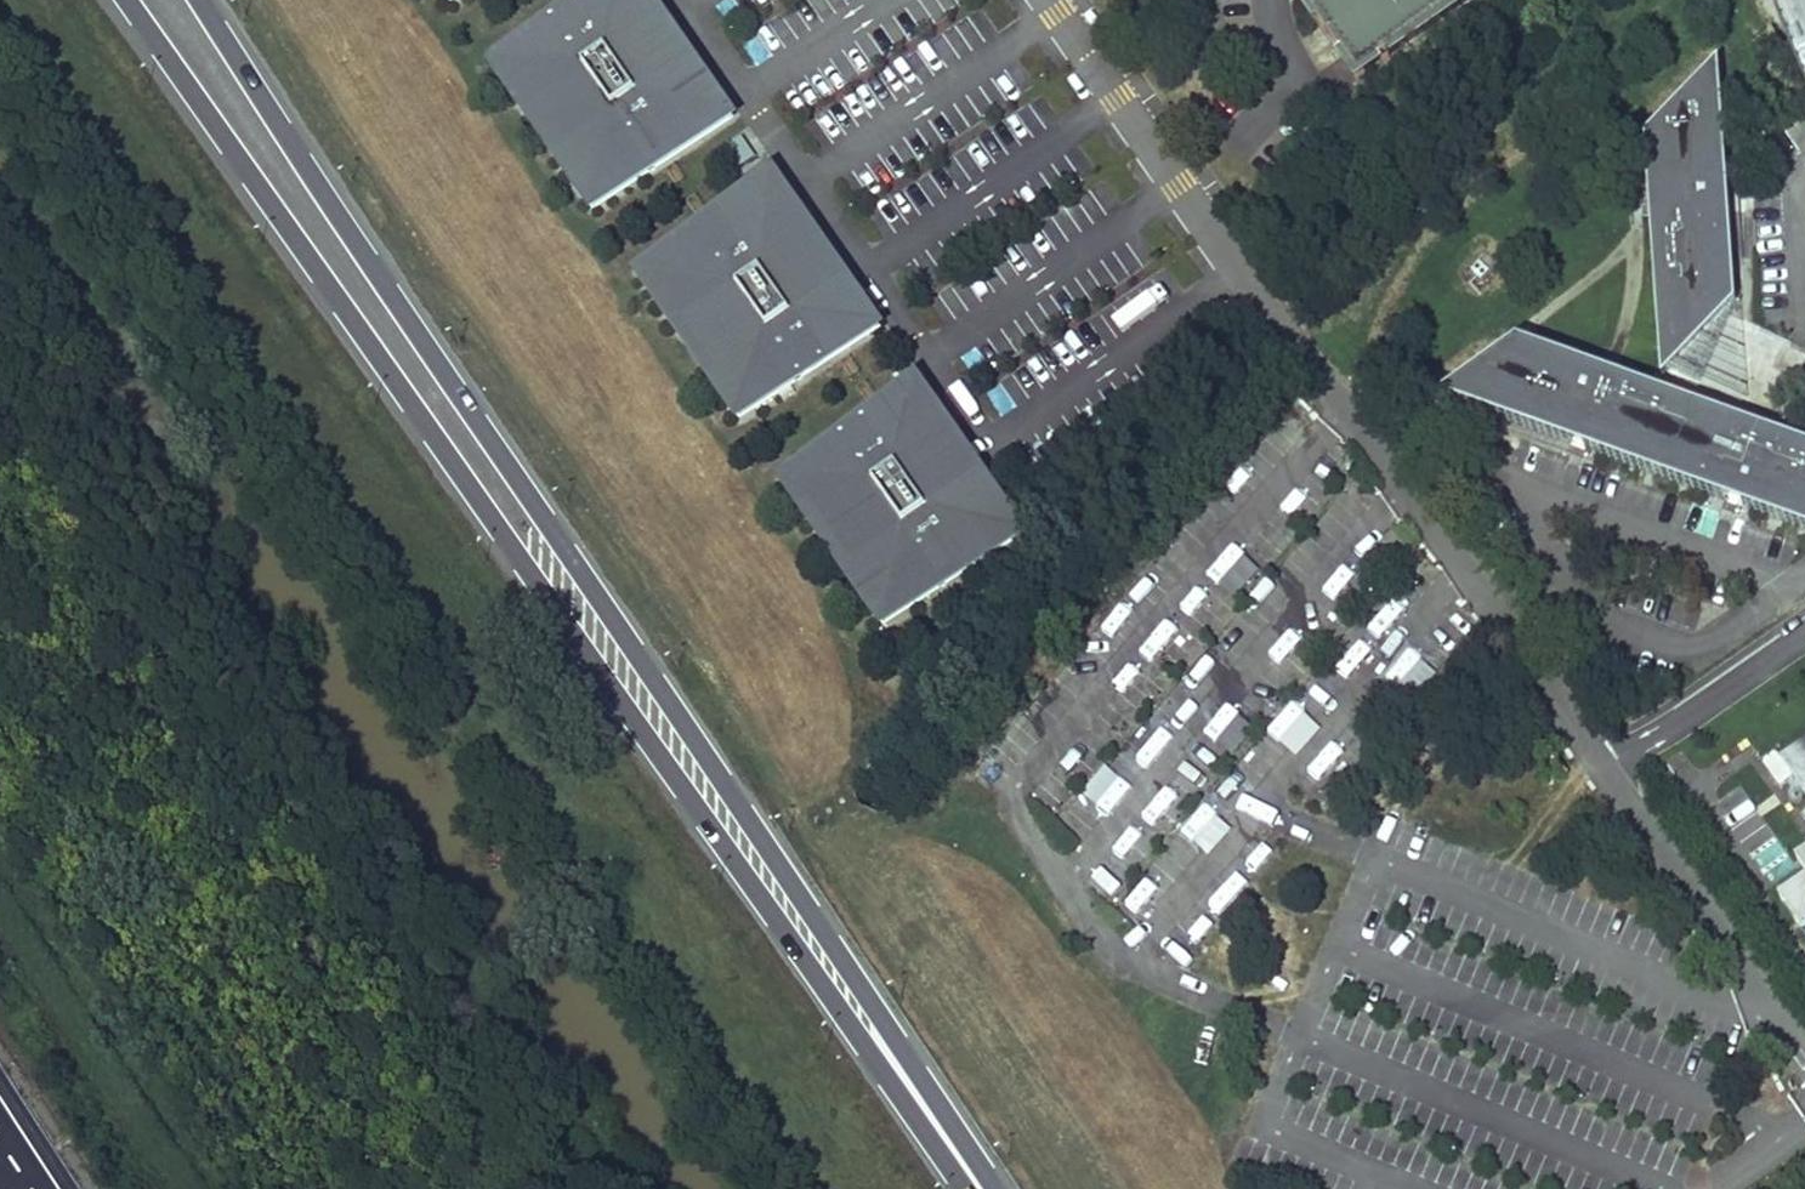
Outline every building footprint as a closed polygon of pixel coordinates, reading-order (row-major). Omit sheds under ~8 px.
[(660,0),(554,0),(478,56),(591,210),(736,104),(660,0)] [(1361,67),(1457,0),(1314,0),(1361,67)] [(1644,136),(1661,381),(1737,304),(1720,60),(1644,136)] [(882,316),(773,160),(626,262),(735,418),(882,316)] [(1804,530),(1804,446),(1690,404),(1520,342),(1442,398),(1657,476),(1804,530)] [(1023,526),(913,368),(772,465),(882,623),(1023,526)] [(1784,761),(1804,792),(1804,747),(1784,761)] [(1804,928),(1804,879),(1780,897),(1803,930),(1804,928)]
